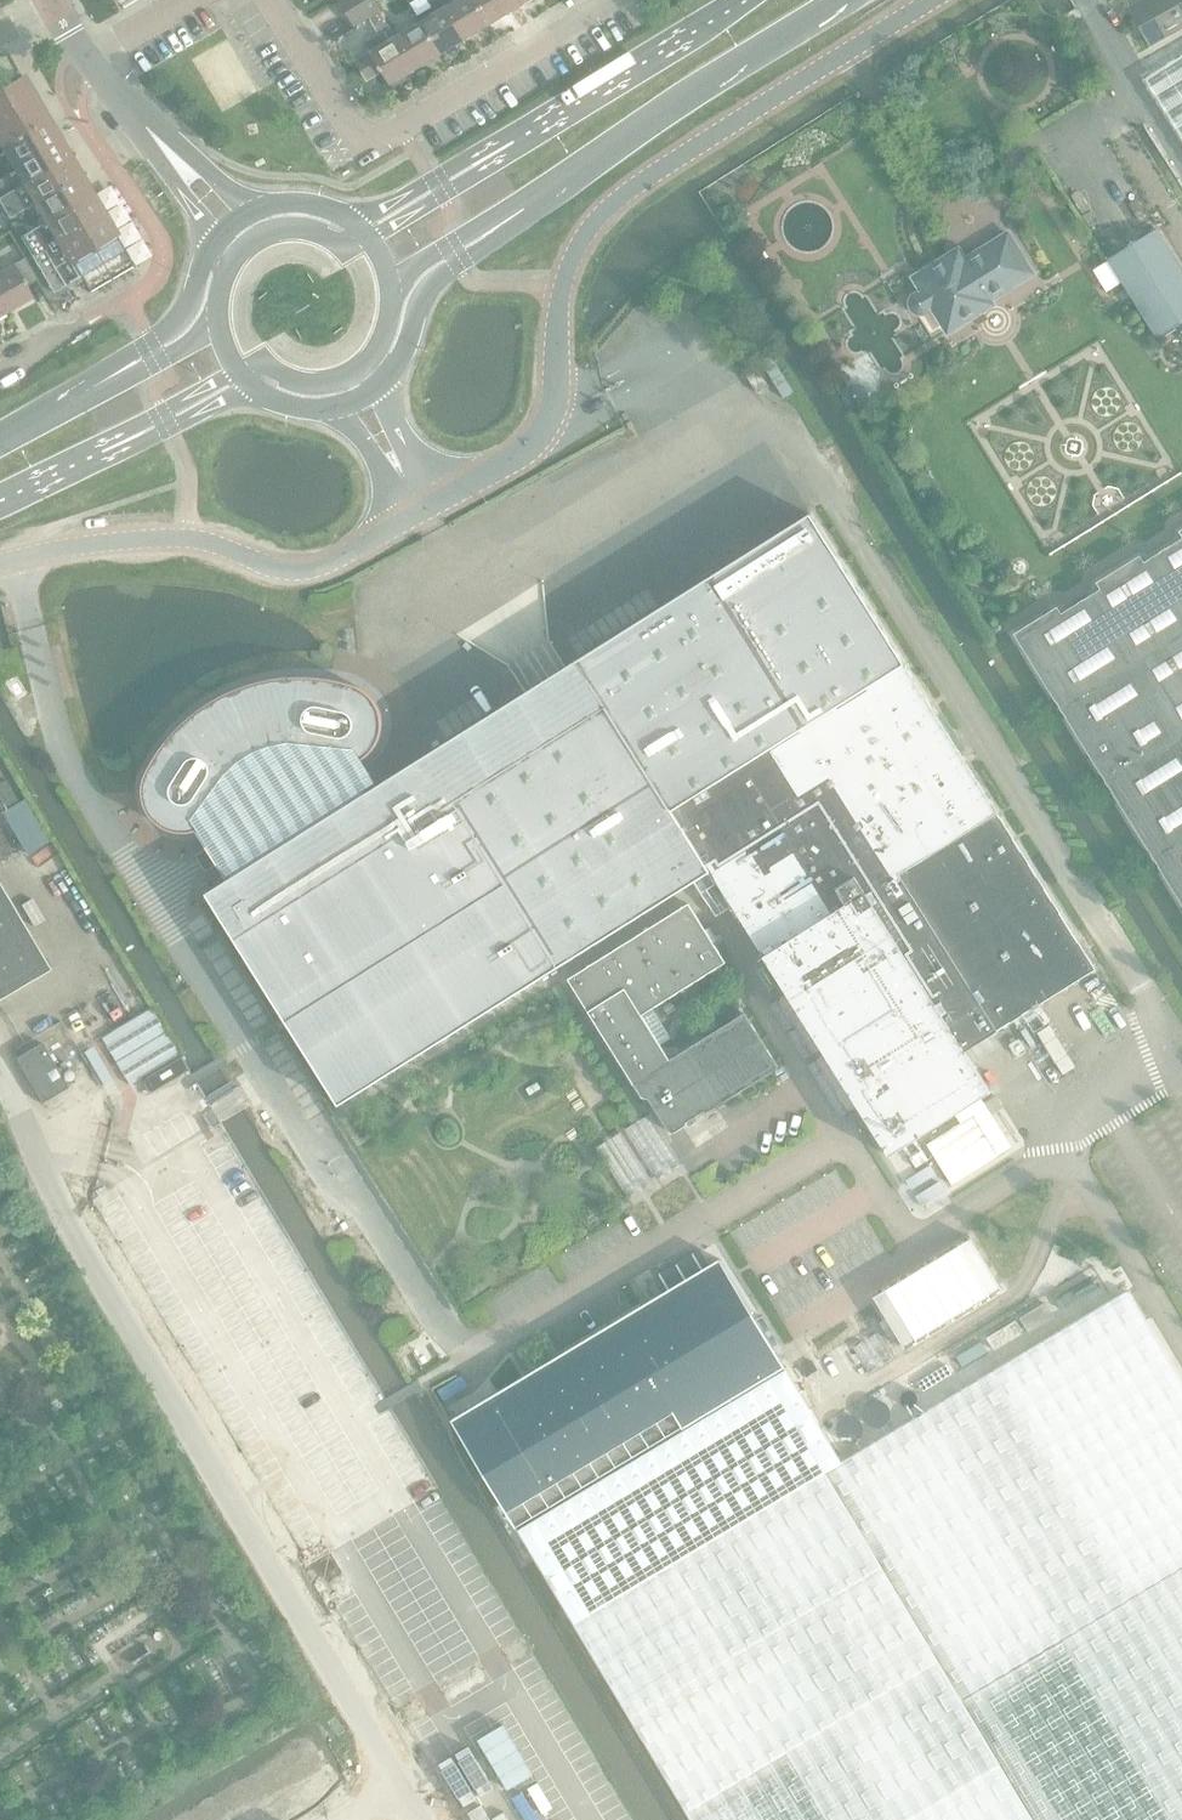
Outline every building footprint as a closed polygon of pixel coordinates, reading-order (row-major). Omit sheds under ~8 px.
[(375,0),(338,0),(359,36),(374,26),(379,34),(365,43),(374,57),(360,66),(369,81),(383,73),(391,84),(415,69),(396,39),(398,38),(375,0)] [(421,23),(440,54),(464,39),(440,0),(429,0),(427,1),(431,8),(417,17),(421,23)] [(464,39),(489,25),(474,0),(459,0),(457,1),(456,0),(440,0),(464,39)] [(489,25),(513,10),(508,0),(474,0),(489,25)] [(513,10),(529,0),(508,0),(513,10)] [(1131,11),(1150,45),(1181,28),(1181,0),(1151,0),(1131,11)] [(421,23),(398,38),(396,39),(415,69),(440,54),(421,23)] [(338,41),(330,46),(339,61),(347,56),(338,41)] [(1144,79),(1181,140),(1181,56),(1144,79)] [(2,145),(46,119),(21,77),(0,89),(0,142),(2,145)] [(2,145),(24,183),(69,157),(46,119),(2,145)] [(46,220),(90,194),(69,157),(24,183),(0,197),(0,202),(9,217),(35,202),(46,220)] [(114,235),(90,194),(46,220),(68,258),(70,261),(114,235)] [(68,258),(46,220),(20,236),(53,293),(79,277),(68,258)] [(1093,270),(1106,292),(1122,282),(1125,287),(1158,340),(1181,325),(1181,268),(1158,230),(1109,261),(1093,270)] [(1012,289),(1034,275),(1009,234),(989,246),(990,248),(952,271),(946,261),(917,279),(924,290),(913,297),(911,302),(911,307),(914,312),(919,315),(925,315),(935,309),(949,331),(991,305),(988,301),(1011,287),(1012,289)] [(0,273),(0,306),(4,313),(31,298),(25,287),(37,280),(24,258),(12,265),(12,266),(0,273)] [(770,355),(761,361),(784,398),(793,392),(770,355)] [(754,363),(742,370),(757,393),(768,386),(754,363)] [(145,785),(144,791),(144,796),(146,804),(147,809),(149,813),(152,817),(155,820),(158,823),(162,826),(166,829),(171,830),(175,832),(180,832),(184,833),(189,832),(197,830),(228,881),(207,894),(342,1109),(697,886),(715,875),(734,905),(894,1157),(908,1149),(995,1093),(969,1052),(1099,969),(907,666),(811,515),(579,660),(380,784),(364,758),(368,755),(372,751),(376,747),(379,742),(381,737),(382,732),(383,726),(383,721),(382,715),(380,709),(378,704),(374,699),(369,694),(364,690),(359,688),(353,686),(340,682),(325,680),(310,679),(295,679),(280,680),(265,683),(249,687),(235,693),(221,700),(207,708),(194,717),(183,727),(172,738),(163,750),(155,762),(148,774),(146,779),(145,785)] [(1145,562),(1141,556),(1098,583),(1102,589),(1063,614),(1059,607),(1016,635),(1181,899),(1181,539),(1145,562)] [(18,802),(5,780),(0,783),(0,813),(18,802)] [(49,971),(0,887),(0,1000),(49,971)] [(645,1016),(728,963),(691,906),(572,982),(647,1099),(653,1100),(675,1134),(679,1134),(692,1126),(691,1124),(709,1112),(711,1114),(783,1067),(749,1014),(674,1061),(645,1016)] [(41,1104),(67,1089),(41,1044),(15,1059),(21,1070),(26,1068),(39,1091),(35,1094),(41,1104)] [(140,1080),(148,1093),(188,1070),(181,1057),(140,1080)] [(996,1096),(986,1102),(994,1115),(1004,1108),(996,1096)] [(986,1107),(927,1145),(952,1184),(1010,1147),(986,1107)] [(922,1150),(910,1158),(916,1168),(928,1160),(922,1150)] [(971,1238),(874,1297),(904,1348),(1002,1289),(971,1238)] [(662,1295),(452,1421),(517,1528),(636,1456),(784,1367),(720,1260),(710,1266),(700,1249),(652,1278),(662,1295)] [(1092,1278),(1055,1300),(1061,1309),(1097,1287),(1092,1278)] [(1130,1295),(842,1463),(825,1473),(1034,1819),(1181,1819),(1181,1382),(1130,1295)] [(1045,1303),(1020,1318),(1028,1332),(1054,1317),(1045,1303)] [(1016,1320),(986,1338),(994,1351),(1024,1333),(1016,1320)] [(981,1342),(956,1356),(962,1366),(987,1351),(981,1342)] [(517,1528),(692,1819),(1034,1819),(825,1473),(842,1463),(784,1367),(636,1456),(517,1528)]
